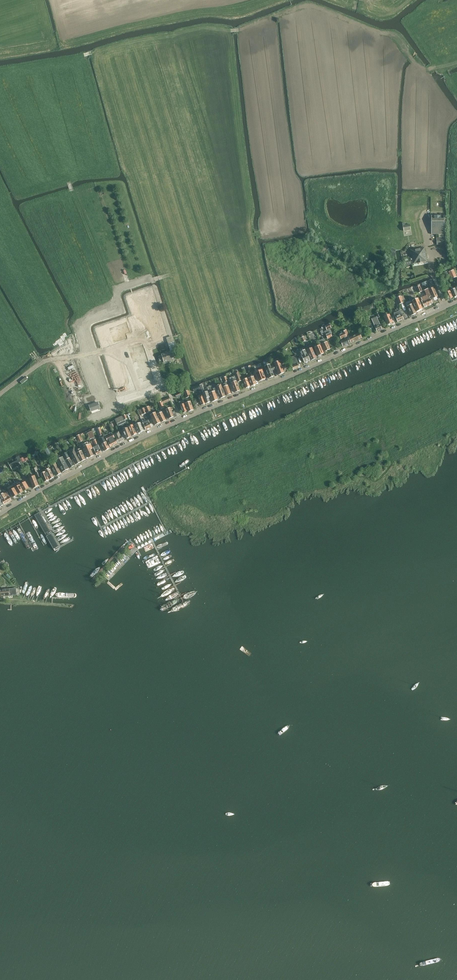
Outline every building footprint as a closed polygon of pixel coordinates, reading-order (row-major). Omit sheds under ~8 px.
[(432,234),(444,234),(444,216),(431,216),(432,234)] [(412,258),(413,265),(418,264),(422,263),(427,262),(426,256),(425,248),(411,250),(412,258)] [(449,273),(452,279),(456,277),(454,270),(449,273)] [(432,304),(429,297),(431,296),(433,299),(438,297),(434,288),(429,290),(428,289),(425,291),(427,296),(421,298),(422,301),(425,307),(432,304)] [(423,310),(419,302),(413,304),(417,312),(423,310)] [(417,314),(413,306),(412,305),(407,307),(411,316),(417,314)] [(140,326),(149,324),(153,339),(158,337),(158,336),(163,335),(155,309),(136,314),(140,326)] [(402,315),(400,311),(394,314),(398,322),(404,320),(402,315)] [(393,323),(390,315),(384,317),(387,325),(388,325),(389,325),(390,325),(390,324),(393,323)] [(382,329),(379,322),(378,320),(377,317),(372,320),(373,322),(377,332),(382,329)] [(119,336),(127,335),(126,326),(117,327),(119,336)] [(348,339),(349,338),(348,337),(349,337),(347,330),(344,331),(344,332),(339,335),(342,341),(341,342),(343,347),(350,344),(348,339)] [(351,343),(362,338),(360,333),(349,338),(348,339),(350,344),(351,343)] [(331,349),(327,342),(326,343),(324,339),(320,341),(325,352),(331,349)] [(175,359),(173,352),(177,350),(174,342),(168,344),(171,352),(162,355),(164,360),(165,363),(175,359)] [(315,354),(312,348),(311,346),(306,348),(307,350),(307,351),(311,361),(318,358),(317,356),(316,354),(315,354)] [(324,354),(321,346),(315,348),(318,356),(319,356),(320,356),(321,356),(322,355),(324,354)] [(310,361),(306,350),(304,348),(299,350),(297,351),(300,358),(302,357),(305,363),(310,361)] [(299,364),(296,356),(289,359),(293,370),(299,368),(298,364),(299,364)] [(288,372),(285,365),(282,366),(280,361),(279,362),(279,360),(274,362),(275,364),(274,364),(278,374),(279,375),(288,372)] [(272,371),(272,370),(274,369),(275,370),(273,364),(270,365),(269,365),(269,363),(264,365),(265,367),(269,379),(275,376),(272,371)] [(266,379),(262,370),(255,373),(259,382),(266,379)] [(257,385),(254,377),(253,375),(248,377),(251,387),(257,385)] [(240,391),(238,386),(241,385),(240,382),(237,383),(237,381),(235,376),(233,377),(234,382),(231,383),(235,393),(240,391)] [(224,393),(223,390),(221,384),(216,386),(218,390),(221,399),(226,397),(224,393)] [(208,398),(209,398),(207,392),(206,389),(204,390),(202,385),(199,386),(202,394),(206,404),(209,402),(210,402),(208,398)] [(206,404),(202,395),(199,386),(193,388),(194,392),(198,391),(200,396),(198,397),(201,405),(202,405),(204,404),(206,404)] [(221,399),(218,390),(217,391),(215,386),(207,389),(212,401),(213,402),(221,399)] [(116,411),(131,406),(128,399),(114,404),(116,411)] [(194,410),(190,402),(185,404),(188,411),(189,412),(194,410)] [(89,405),(91,411),(100,408),(98,403),(89,405)] [(174,417),(172,412),(171,411),(173,410),(172,408),(170,408),(166,410),(169,418),(170,419),(174,417)] [(166,420),(162,412),(157,415),(161,422),(161,423),(166,421),(166,420)] [(161,423),(157,414),(151,417),(152,418),(155,425),(161,423)] [(128,428),(123,417),(115,420),(121,431),(122,431),(123,430),(128,428)] [(152,427),(149,421),(143,423),(146,430),(152,427)] [(139,434),(136,427),(135,425),(134,423),(128,426),(129,430),(132,436),(138,434),(139,434)] [(144,431),(140,423),(135,425),(136,427),(139,434),(144,431)] [(132,437),(128,428),(123,430),(127,439),(132,437)] [(124,440),(122,437),(121,437),(119,432),(114,434),(118,443),(124,440)] [(118,443),(112,433),(104,437),(108,444),(109,444),(111,448),(118,444),(118,443)] [(109,448),(104,437),(99,440),(103,446),(105,451),(110,449),(109,448)] [(102,453),(99,445),(98,445),(99,445),(96,440),(94,441),(96,445),(97,446),(93,448),(97,454),(97,455),(102,453)] [(84,447),(85,449),(86,452),(89,458),(94,456),(94,455),(94,456),(93,453),(94,452),(93,448),(91,444),(84,447)] [(81,462),(74,448),(69,451),(74,459),(72,460),(74,463),(74,462),(76,465),(81,462)] [(85,460),(82,451),(80,448),(76,450),(77,453),(81,462),(86,460),(85,460)] [(75,466),(70,458),(70,459),(69,458),(67,452),(63,454),(65,460),(66,461),(70,467),(70,468),(75,466)] [(68,468),(63,457),(56,461),(62,472),(69,469),(68,468)] [(61,473),(56,464),(51,466),(54,470),(53,470),(54,471),(57,476),(61,473)] [(54,477),(50,470),(46,472),(50,480),(54,477)] [(49,480),(46,472),(41,474),(45,482),(49,480)] [(39,486),(35,476),(32,477),(31,473),(28,474),(30,478),(29,478),(33,489),(39,486)] [(29,489),(25,482),(20,485),(24,492),(29,489)] [(24,492),(20,485),(18,483),(13,486),(15,488),(18,495),(24,492)] [(18,495),(15,488),(13,486),(13,485),(7,488),(13,498),(16,496),(18,495)] [(12,501),(9,495),(8,495),(8,494),(7,494),(7,493),(5,494),(5,493),(3,494),(3,495),(0,497),(4,505),(12,501)] [(45,534),(50,531),(40,513),(35,516),(45,534)] [(46,536),(54,551),(59,548),(51,533),(46,536)]
